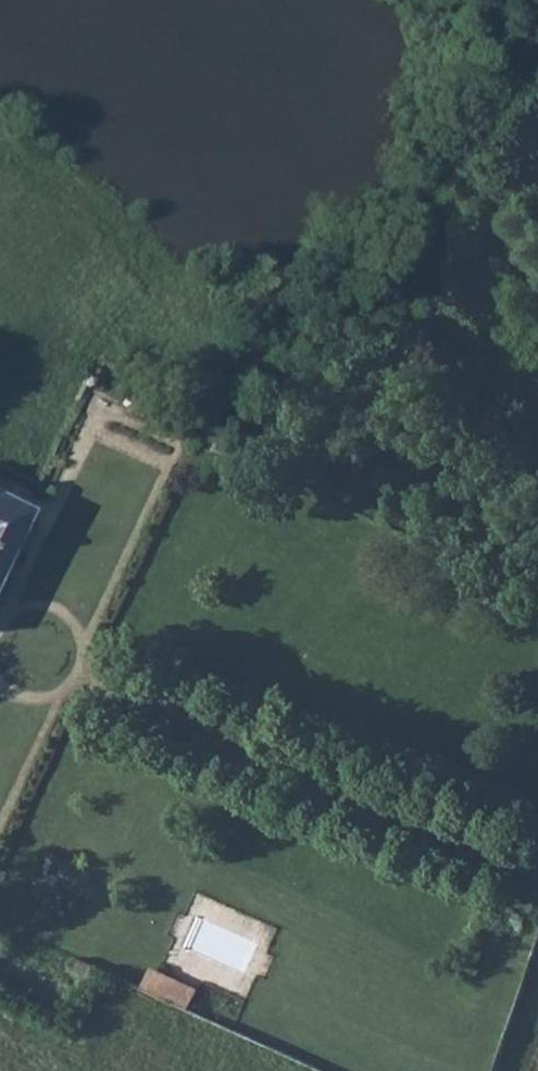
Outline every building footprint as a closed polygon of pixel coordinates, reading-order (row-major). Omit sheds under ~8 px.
[(26,517),(0,503),(0,574),(26,517)] [(197,989),(153,970),(145,990),(188,1008),(197,989)]
